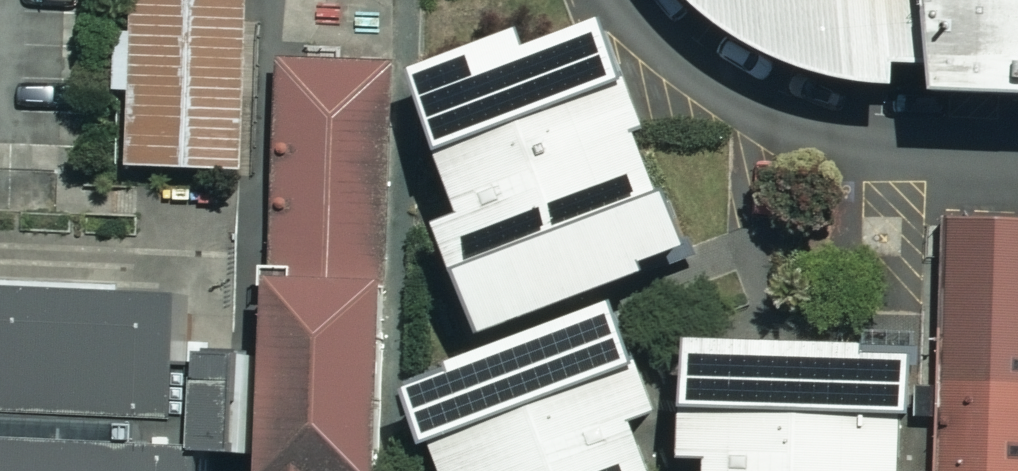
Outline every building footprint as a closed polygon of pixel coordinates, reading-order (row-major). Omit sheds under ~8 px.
[(130,22),(113,22),(111,86),(126,86),(124,162),(195,164),(242,165),(247,16),(247,0),(131,0),(130,22)] [(462,197),(454,200),(452,201),(447,203),(441,205),(484,319),(648,258),(643,247),(692,229),(670,172),(660,175),(638,115),(649,110),(641,87),(608,0),(599,0),(570,11),(529,26),(523,8),(420,47),(407,52),(417,79),(462,197)] [(1017,73),(1017,0),(712,0),(719,6),(723,9),(745,24),(781,42),(801,51),(815,57),(856,66),(885,68),(900,68),(900,49),(937,49),(937,70),(950,71),(1017,73)] [(276,45),(270,206),(268,258),(263,258),(255,470),(276,470),(381,470),(383,435),(397,50),(340,48),(276,45)] [(1017,375),(1017,214),(939,211),(936,325),(935,373),(1017,375)] [(207,428),(243,430),(247,326),(201,325),(201,337),(191,337),(182,337),(184,270),(0,262),(0,470),(205,470),(207,428)] [(635,406),(656,398),(660,397),(645,357),(629,315),(617,283),(450,346),(454,356),(405,375),(425,428),(434,424),(451,470),(659,470),(653,453),(635,406)] [(916,463),(905,463),(907,395),(915,395),(917,338),(869,337),(870,328),(776,325),(755,323),(740,323),(686,321),(685,340),(682,444),(710,444),(709,470),(916,470),(916,463)] [(935,373),(932,470),(1017,470),(1017,375),(935,373)]
